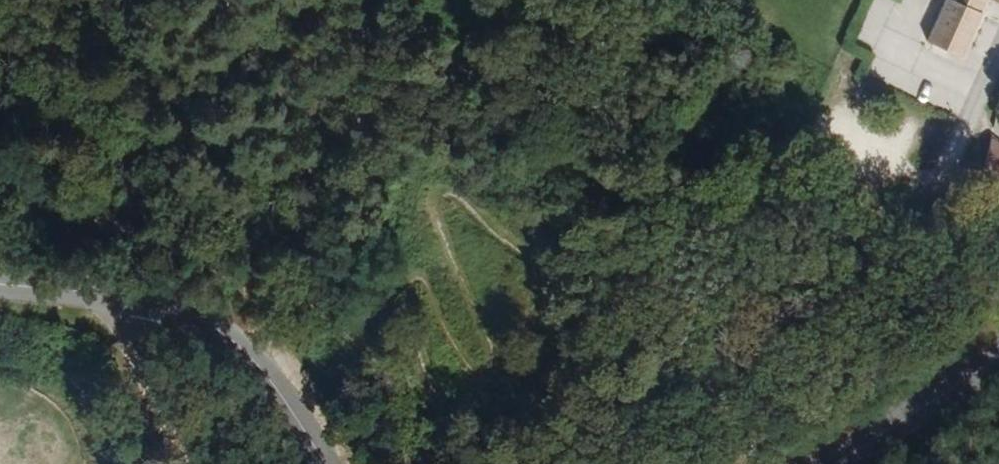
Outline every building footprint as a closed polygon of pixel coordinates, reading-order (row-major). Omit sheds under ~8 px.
[(966,4),(954,0),(950,0),(933,41),(968,56),(987,13),(966,4)] [(966,4),(987,13),(987,12),(991,0),(954,0),(966,4)] [(985,128),(974,153),(998,170),(998,137),(985,128)]
